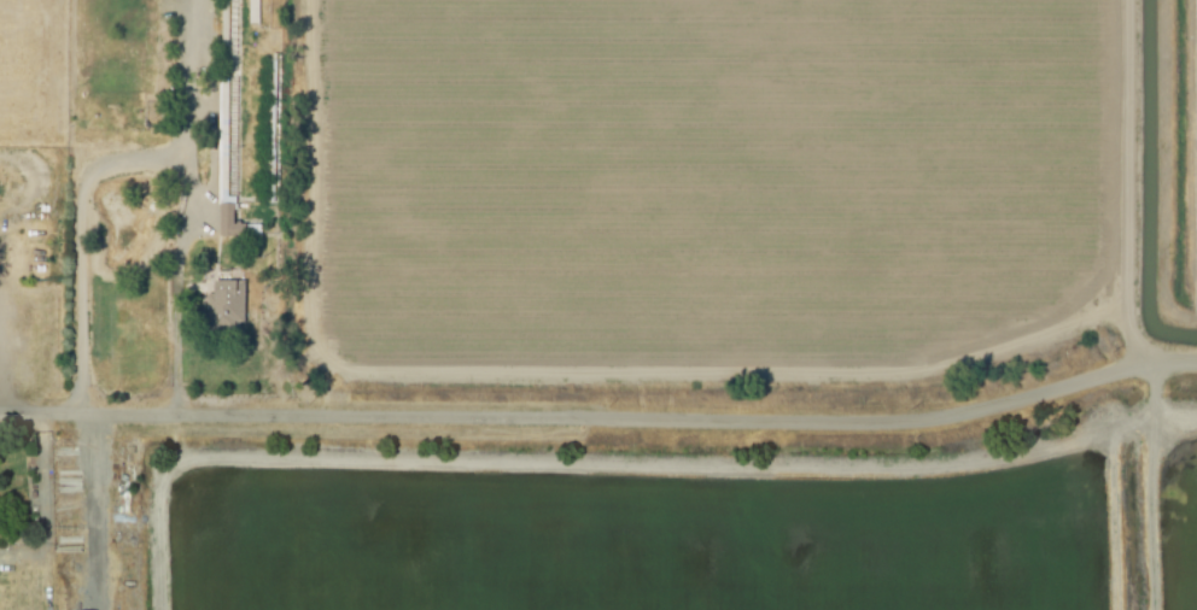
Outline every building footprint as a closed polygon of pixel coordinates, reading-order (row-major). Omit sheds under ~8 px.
[(203,330),(240,330),(241,280),(204,279),(203,330)]
